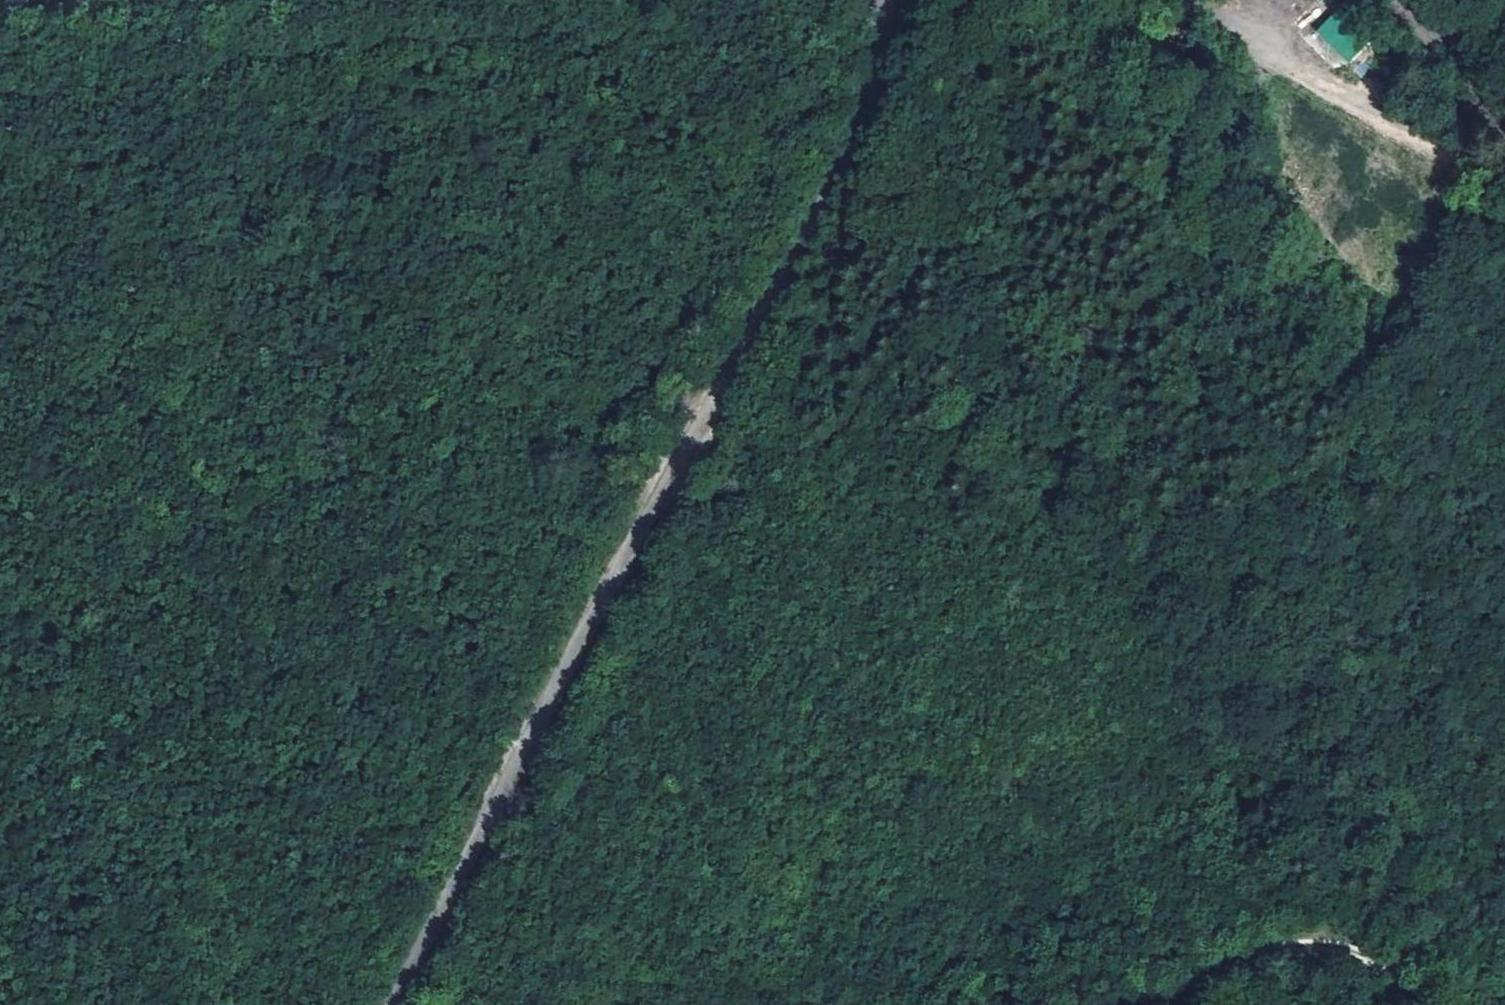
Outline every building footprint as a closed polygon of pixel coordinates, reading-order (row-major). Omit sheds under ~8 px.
[(1339,13),(1320,33),(1344,57),(1364,37),(1339,13)]
